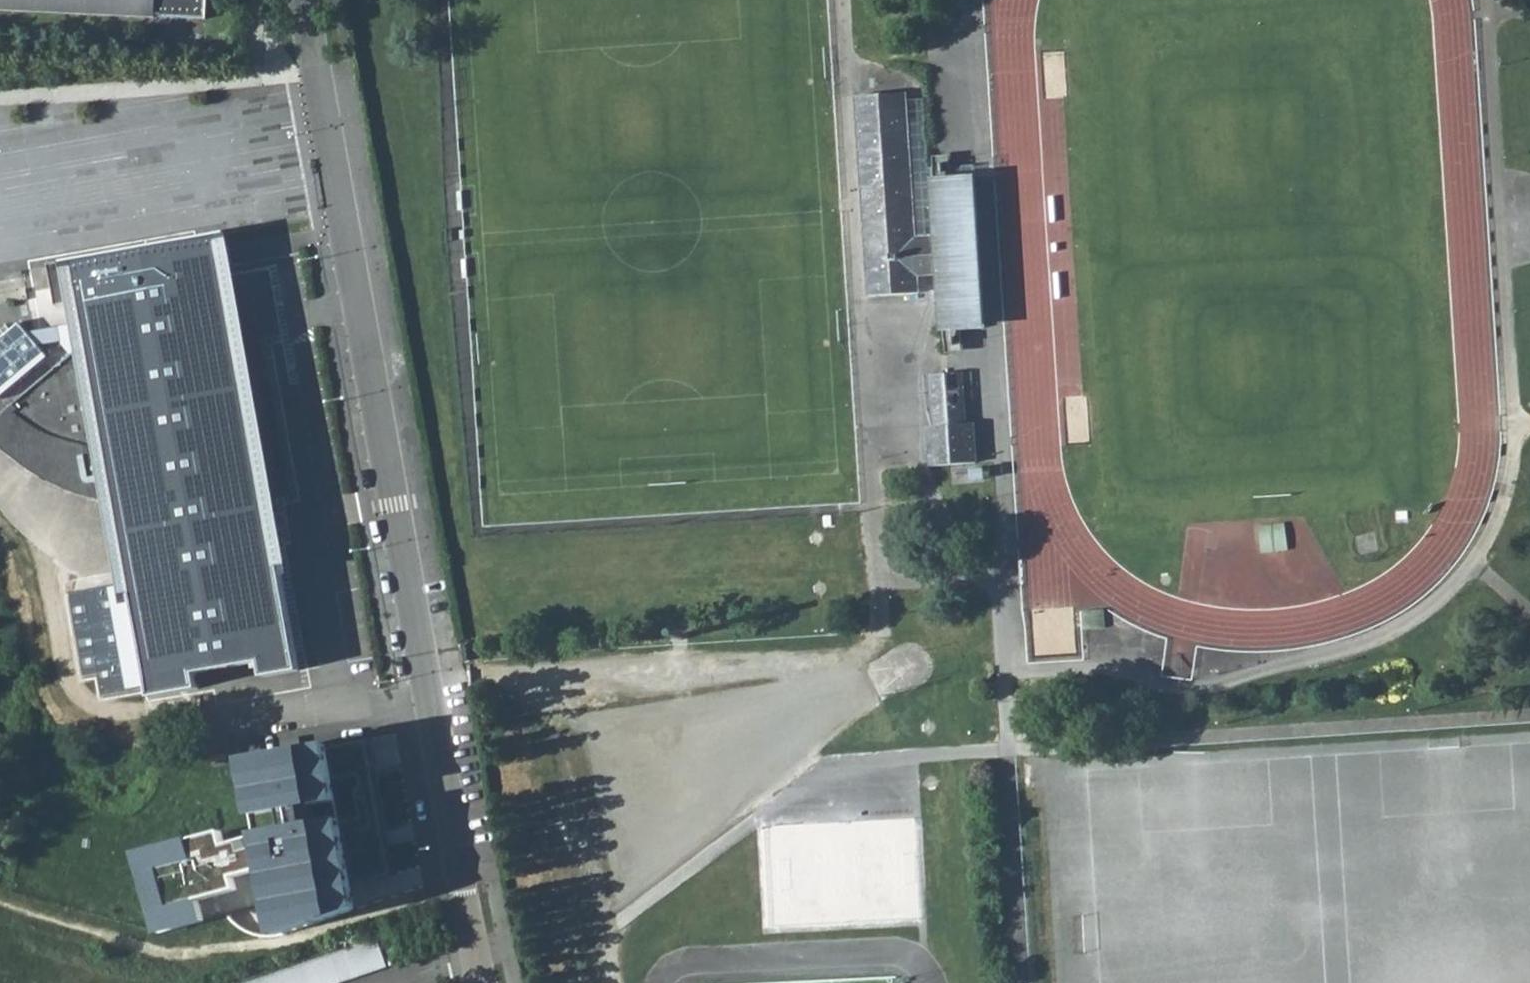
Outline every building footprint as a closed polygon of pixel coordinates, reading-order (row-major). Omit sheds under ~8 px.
[(205,23),(206,0),(0,0),(0,13),(205,23)] [(903,95),(854,98),(866,299),(914,296),(914,279),(911,241),(904,105),(903,95)] [(940,333),(980,331),(972,181),(932,183),(935,239),(917,240),(920,279),(937,277),(940,333)] [(917,279),(920,279),(917,240),(911,241),(914,279),(917,279)] [(0,412),(0,471),(42,494),(45,486),(52,488),(63,492),(75,496),(88,500),(91,500),(93,512),(127,703),(175,695),(173,682),(262,667),(264,680),(300,674),(231,247),(144,262),(30,281),(36,325),(59,321),(62,339),(28,347),(19,336),(0,351),(0,401),(45,365),(38,358),(64,351),(66,363),(0,412)] [(935,427),(969,424),(965,373),(932,375),(935,427)] [(928,429),(931,469),(979,465),(976,424),(969,424),(935,427),(928,429)] [(88,500),(75,496),(63,492),(52,488),(45,486),(42,494),(46,496),(59,501),(75,507),(93,512),(91,500),(88,500)] [(232,835),(143,861),(167,940),(219,930),(216,919),(277,904),(288,944),(373,922),(345,747),(245,766),(264,847),(238,854),(232,835)] [(147,933),(150,925),(95,906),(92,914),(147,933)] [(308,982),(335,982),(390,962),(380,936),(301,965),(308,982)]
